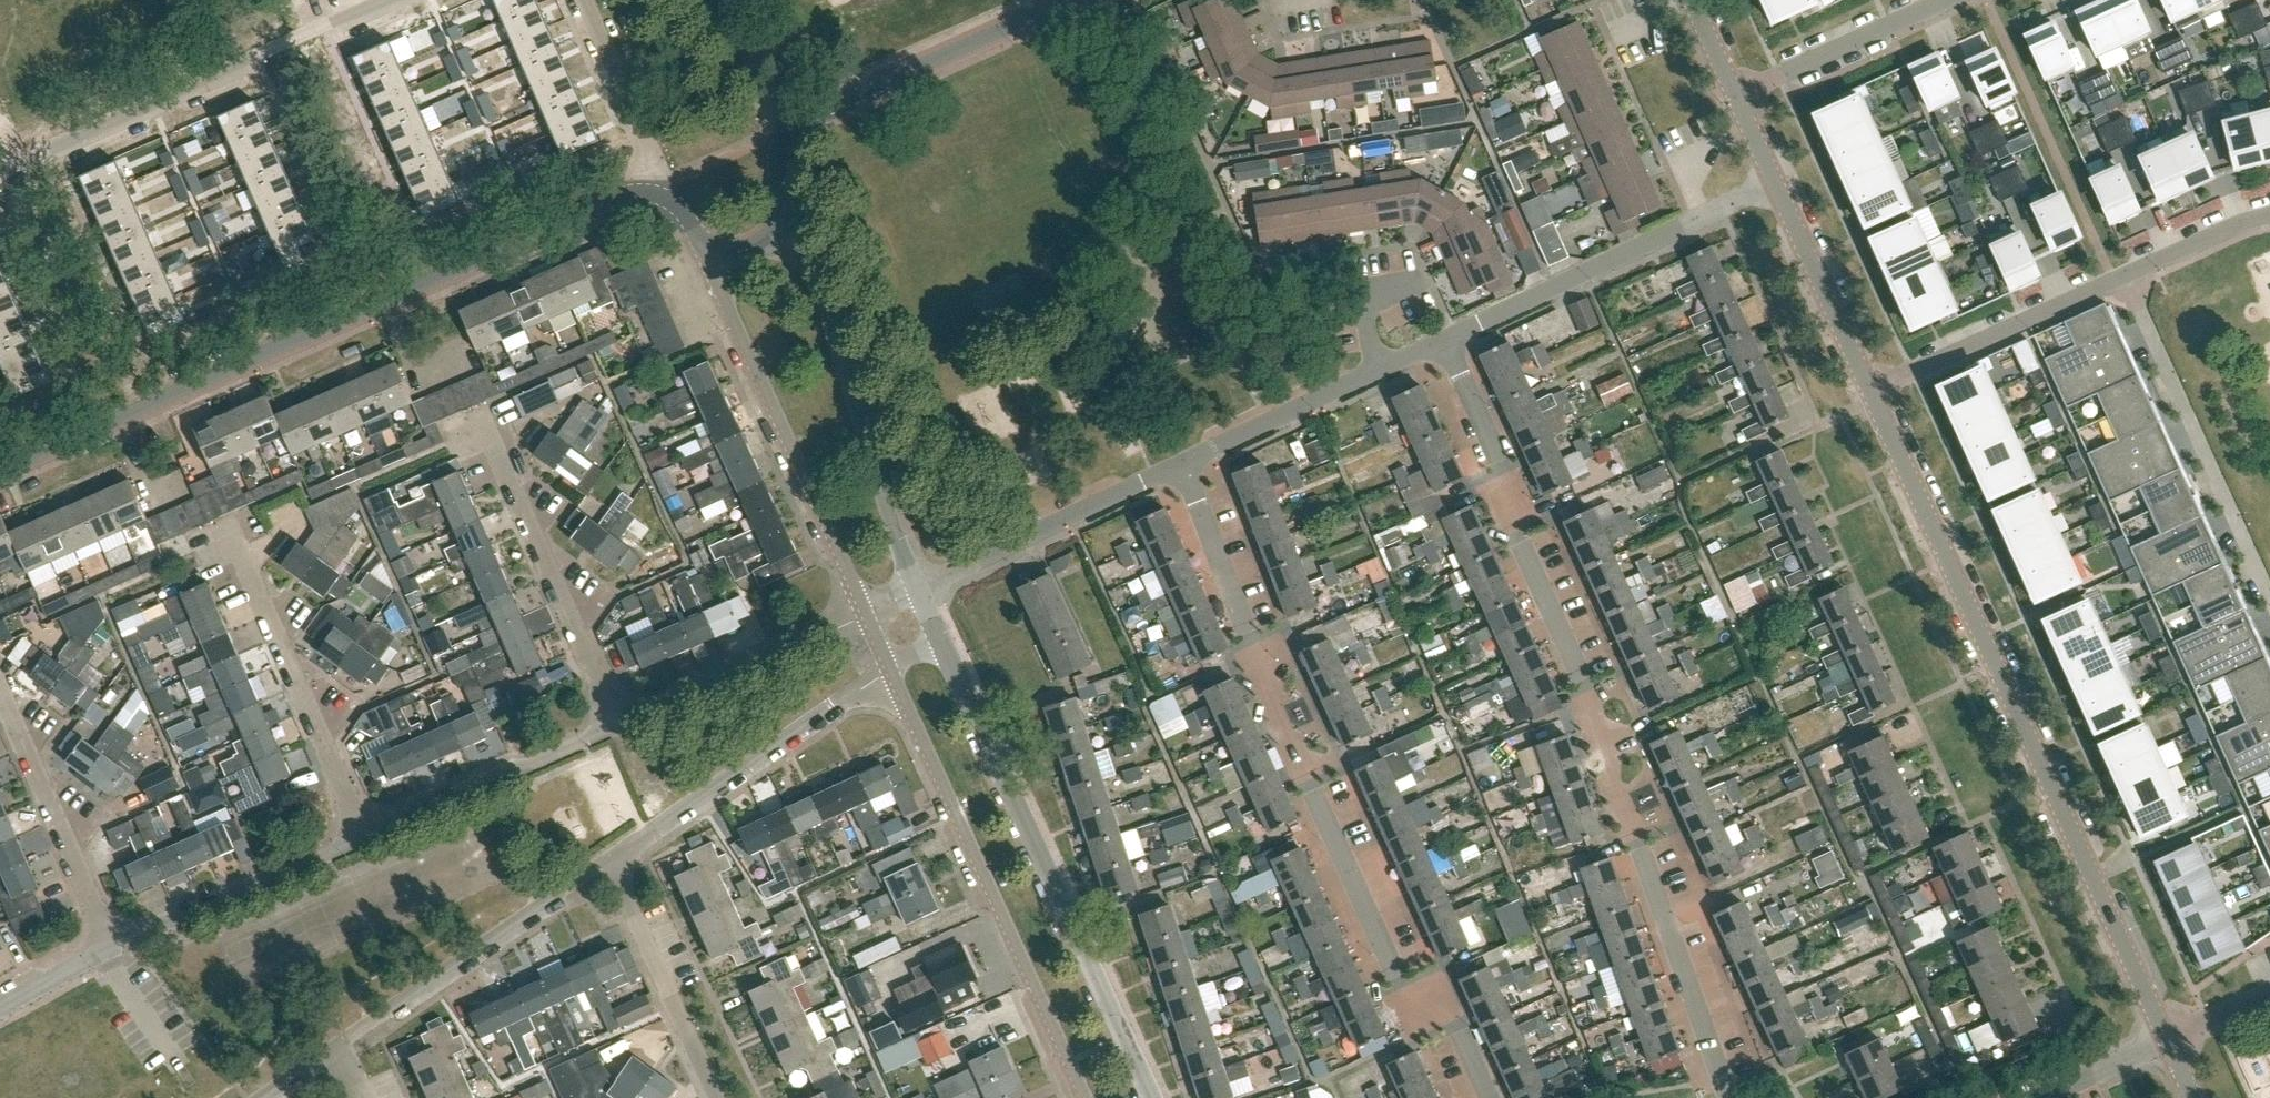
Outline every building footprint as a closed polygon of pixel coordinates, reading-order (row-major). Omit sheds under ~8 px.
[(502,21),(539,5),(537,0),(493,0),(502,21)] [(1240,20),(1236,12),(1238,11),(1233,0),(1213,0),(1204,4),(1203,0),(1190,0),(1178,6),(1188,29),(1200,24),(1205,36),(1240,20)] [(1763,0),(1764,2),(1760,4),(1770,25),(1802,10),(1806,16),(1810,14),(1810,15),(1820,11),(1818,7),(1817,8),(1815,4),(1821,1),(1820,0),(1763,0)] [(2122,44),(2103,2),(2097,4),(2096,0),(2076,9),(2097,56),(2121,45),(2122,44)] [(2121,45),(2123,50),(2149,38),(2132,0),(2106,0),(2103,2),(2122,44),(2121,45)] [(2193,0),(2162,0),(2172,22),(2196,11),(2197,10),(2193,0)] [(2196,11),(2201,21),(2227,9),(2223,0),(2193,0),(2197,10),(2196,11)] [(2242,9),(2253,33),(2267,27),(2256,3),(2242,9)] [(539,5),(502,21),(512,43),(516,42),(549,27),(539,5)] [(2239,40),(2253,33),(2242,9),(2228,15),(2239,40)] [(1205,67),(1254,45),(1246,28),(1243,29),(1240,20),(1205,36),(1210,48),(1199,53),(1205,67)] [(2048,84),(2049,83),(2074,72),(2051,21),(2031,30),(2032,34),(2026,36),(2048,84)] [(1541,71),(1590,49),(1582,30),(1580,31),(1576,24),(1579,23),(1578,22),(1541,38),(1546,51),(1535,56),(1541,71)] [(449,29),(454,42),(462,38),(457,26),(449,29)] [(516,42),(512,43),(522,66),(559,50),(549,27),(516,42)] [(440,48),(448,45),(442,32),(434,36),(440,48)] [(1164,54),(1174,50),(1168,37),(1158,42),(1164,54)] [(2167,43),(2178,67),(2192,61),(2181,37),(2167,43)] [(1401,46),(1409,98),(1424,96),(1423,84),(1436,81),(1430,41),(1429,42),(1429,44),(1421,45),(1420,43),(1401,46)] [(390,42),(353,58),(363,82),(400,65),(390,42)] [(2163,74),(2178,67),(2167,43),(2152,50),(2163,74)] [(1248,96),(1267,63),(1256,57),(1252,47),(1254,46),(1254,45),(1205,67),(1212,81),(1223,76),(1227,84),(1248,96)] [(1394,101),(1409,98),(1401,46),(1382,49),(1382,51),(1373,53),(1379,90),(1392,88),(1394,101)] [(467,49),(459,52),(458,52),(464,65),(472,61),(467,49)] [(1564,91),(1600,76),(1596,68),(1598,67),(1590,49),(1541,71),(1548,85),(1559,80),(1564,91)] [(559,50),(522,66),(532,89),(536,87),(569,73),(559,50)] [(1174,50),(1164,54),(1169,66),(1179,62),(1174,50)] [(1988,54),(1986,50),(1966,59),(1991,115),(2018,104),(1994,51),(1988,54)] [(1379,90),(1373,53),(1364,54),(1364,52),(1345,55),(1353,107),(1368,105),(1366,93),(1379,90)] [(1930,110),(1932,109),(1939,125),(1961,115),(1954,99),(1956,98),(1935,52),(1933,52),(1915,61),(1917,65),(1911,67),(1910,67),(1930,110)] [(450,71),(458,67),(453,55),(452,55),(444,58),(450,71)] [(1338,110),(1353,107),(1345,55),(1325,58),(1326,60),(1317,62),(1323,99),(1336,97),(1338,110)] [(472,61),(464,65),(469,77),(478,73),(472,61)] [(1323,99),(1317,62),(1308,63),(1307,61),(1288,64),(1296,116),(1311,114),(1309,102),(1323,99)] [(1296,116),(1288,64),(1287,64),(1288,66),(1277,68),(1267,63),(1248,96),(1270,108),(1279,106),(1281,119),(1296,116)] [(400,65),(363,82),(373,104),(406,90),(410,88),(400,65)] [(455,83),(463,80),(458,67),(450,71),(455,83)] [(1484,91),(1473,67),(1461,73),(1472,96),(1484,91)] [(2092,77),(2103,102),(2117,95),(2106,71),(2092,77)] [(536,87),(532,89),(542,112),(579,96),(569,73),(536,87)] [(1565,123),(1614,101),(1605,83),(1603,84),(1600,76),(1564,91),(1570,103),(1558,109),(1565,123)] [(2088,108),(2103,102),(2092,77),(2077,84),(2088,108)] [(2192,86),(2201,112),(2216,106),(2207,81),(2192,86)] [(1904,103),(1916,97),(1911,85),(1899,91),(1904,103)] [(2186,117),(2201,112),(2192,86),(2177,92),(2186,117)] [(406,90),(373,104),(383,127),(420,111),(410,88),(406,90)] [(1826,139),(1869,119),(1855,89),(1846,93),(1846,94),(1841,96),(1844,103),(1812,118),(1821,138),(1825,136),(1826,139)] [(478,98),(484,110),(492,106),(487,94),(479,98),(478,98)] [(579,96),(542,112),(552,134),(556,133),(589,119),(579,96)] [(1916,97),(1904,103),(1910,115),(1922,110),(1916,97)] [(473,100),(464,104),(470,116),(478,113),(473,100)] [(222,115),(218,117),(228,141),(265,125),(254,101),(222,115)] [(1588,144),(1623,128),(1619,120),(1622,119),(1614,101),(1565,123),(1570,135),(1549,144),(1556,158),(1580,148),(1588,144)] [(420,112),(429,132),(442,127),(433,106),(420,112)] [(484,110),(489,122),(498,119),(492,106),(484,110)] [(1440,106),(1418,109),(1421,128),(1443,124),(1440,106)] [(2121,106),(2106,113),(2111,123),(2125,117),(2121,106)] [(1486,127),(1494,124),(1487,109),(1479,113),(1486,127)] [(420,111),(383,127),(393,150),(426,135),(430,134),(420,111)] [(2262,162),(2251,117),(2234,121),(2232,111),(2221,113),(2237,173),(2258,168),(2257,164),(2262,162)] [(2262,162),(2268,161),(2269,165),(2269,112),(2251,117),(2262,162)] [(478,113),(470,116),(475,129),(483,125),(484,125),(478,113)] [(2111,123),(2106,113),(2092,119),(2097,130),(2111,123)] [(1515,114),(1494,124),(1500,138),(1522,128),(1515,114)] [(2111,123),(2122,147),(2136,141),(2125,117),(2111,123)] [(556,133),(552,134),(562,158),(567,156),(599,142),(589,119),(556,133)] [(1836,160),(1878,141),(1869,119),(1826,139),(1827,142),(1824,143),(1829,153),(1832,152),(1836,160)] [(1384,122),(1386,133),(1399,131),(1398,120),(1384,122)] [(1983,127),(1994,151),(2008,144),(1997,120),(1983,127)] [(1372,135),(1386,133),(1384,122),(1371,123),(1372,135)] [(2108,154),(2122,147),(2111,123),(2097,130),(2108,154)] [(1494,124),(1486,127),(1492,141),(1500,138),(1494,124)] [(265,125),(228,141),(238,164),(243,162),(275,147),(265,125)] [(2165,147),(2185,189),(2190,187),(2192,191),(2212,182),(2186,126),(2160,137),(2164,147),(2165,147)] [(1980,157),(1994,151),(1983,127),(1969,133),(1980,157)] [(1331,141),(1345,139),(1343,128),(1330,130),(1331,141)] [(1588,175),(1637,153),(1629,135),(1627,136),(1623,128),(1588,144),(1593,156),(1582,161),(1588,175)] [(1924,147),(1936,141),(1931,129),(1918,135),(1924,147)] [(1299,133),(1301,146),(1319,144),(1317,130),(1299,133)] [(1461,130),(1443,133),(1446,149),(1463,146),(1461,130)] [(426,135),(393,150),(403,172),(440,156),(430,134),(426,135)] [(1271,138),(1274,151),(1301,147),(1299,134),(1271,138)] [(1406,150),(1419,148),(1417,136),(1404,139),(1406,150)] [(499,143),(504,155),(512,151),(507,139),(499,143)] [(1846,182),(1888,163),(1878,141),(1836,160),(1837,163),(1834,165),(1839,175),(1842,173),(1846,182)] [(1936,141),(1924,147),(1930,159),(1942,153),(1936,141)] [(1361,145),(1362,156),(1376,154),(1375,143),(1361,145)] [(2165,147),(2164,147),(2150,154),(2145,144),(2136,148),(2161,205),(2181,196),(2180,192),(2185,189),(2165,147)] [(1349,158),(1362,156),(1361,145),(1348,147),(1349,158)] [(175,149),(181,162),(189,158),(183,146),(175,149)] [(490,162),(498,158),(493,146),(492,146),(484,149),(490,162)] [(243,162),(238,164),(248,186),(285,170),(275,147),(243,162)] [(504,155),(509,168),(510,167),(518,164),(512,151),(504,155)] [(174,164),(175,164),(169,152),(161,156),(166,168),(174,164)] [(1304,154),(1306,165),(1319,163),(1317,152),(1304,154)] [(1592,205),(1611,196),(1647,180),(1643,172),(1645,171),(1637,153),(1588,175),(1594,188),(1586,192),(1592,205)] [(1292,168),(1306,165),(1304,154),(1290,156),(1292,168)] [(440,156),(403,172),(413,195),(446,181),(450,179),(440,156)] [(495,174),(503,170),(504,170),(498,158),(490,162),(495,174)] [(2119,224),(2139,215),(2113,159),(2104,163),(2108,173),(2091,180),(2111,223),(2117,220),(2119,224)] [(1270,175),(1267,160),(1234,165),(1236,180),(1270,175)] [(113,164),(81,178),(91,202),(127,186),(117,162),(113,164)] [(1509,180),(1517,176),(1511,162),(1503,165),(1509,180)] [(1856,204),(1898,185),(1888,163),(1846,182),(1847,185),(1844,187),(1848,197),(1852,195),(1856,204)] [(201,183),(220,177),(217,166),(198,172),(201,183)] [(2003,172),(2014,196),(2029,190),(2018,166),(2003,172)] [(193,168),(185,172),(191,184),(199,181),(193,168)] [(285,170),(248,186),(258,209),(262,207),(295,193),(285,170)] [(1424,226),(1442,192),(1420,181),(1411,182),(1409,170),(1394,172),(1403,225),(1403,224),(1403,222),(1413,220),(1424,226)] [(1383,228),(1403,225),(1394,172),(1379,175),(1381,187),(1368,189),(1374,227),(1383,225),(1383,228)] [(2000,203),(2014,196),(2003,172),(1989,178),(2000,203)] [(184,187),(179,175),(171,178),(176,191),(184,187)] [(1517,176),(1509,180),(1515,194),(1524,190),(1517,176)] [(1954,195),(1966,189),(1960,177),(1948,183),(1954,195)] [(446,181),(413,195),(424,219),(456,204),(460,202),(450,179),(446,181)] [(1374,227),(1368,189),(1355,191),(1353,179),(1338,181),(1346,234),(1365,230),(1365,228),(1374,227)] [(1647,180),(1611,196),(1617,208),(1605,213),(1616,237),(1639,226),(1635,218),(1661,206),(1652,187),(1650,188),(1647,180)] [(199,181),(191,184),(196,197),(204,193),(199,181)] [(1327,237),(1346,234),(1338,181),(1322,184),(1324,196),(1311,198),(1317,236),(1326,234),(1327,237)] [(1898,220),(1912,214),(1898,185),(1856,204),(1857,206),(1853,208),(1862,229),(1895,214),(1898,220)] [(127,186),(91,202),(101,224),(134,210),(137,209),(127,186)] [(176,191),(182,203),(190,199),(184,187),(176,191)] [(1317,236),(1311,198),(1298,200),(1296,188),(1281,190),(1289,243),(1309,239),(1308,237),(1317,236)] [(1966,189),(1954,195),(1959,207),(1971,202),(1966,189)] [(1270,246),(1289,243),(1281,190),(1266,193),(1268,205),(1254,207),(1260,247),(1262,247),(1261,245),(1270,243),(1270,246)] [(1437,243),(1485,222),(1479,208),(1467,213),(1463,204),(1442,192),(1424,226),(1434,232),(1439,241),(1436,242),(1437,243)] [(262,207),(258,209),(268,232),(305,215),(295,193),(262,207)] [(2043,202),(2038,193),(2029,197),(2054,253),(2074,244),(2072,240),(2078,238),(2059,195),(2043,202)] [(1508,197),(1492,204),(1496,214),(1512,207),(1508,197)] [(134,210),(101,224),(111,247),(147,231),(137,209),(134,210)] [(1534,214),(1526,218),(1532,232),(1541,228),(1553,223),(1547,209),(1534,214)] [(1525,235),(1520,223),(1514,210),(1504,214),(1515,239),(1525,235)] [(205,217),(210,230),(219,226),(213,214),(205,217)] [(1882,263),(1925,243),(1912,214),(1898,220),(1901,227),(1868,242),(1877,262),(1881,260),(1882,263)] [(305,215),(268,232),(278,254),(282,253),(315,238),(305,215)] [(199,220),(191,224),(196,236),(204,232),(199,220)] [(1451,268),(1497,248),(1485,222),(1437,243),(1445,261),(1447,260),(1451,268)] [(1966,239),(1978,234),(1973,222),(1961,227),(1966,239)] [(1553,223),(1541,228),(1532,232),(1548,268),(1569,259),(1553,223)] [(2019,291),(2039,281),(2014,225),(1988,237),(2011,290),(2017,287),(2019,290),(2019,291)] [(224,238),(219,226),(210,230),(216,242),(224,238)] [(147,231),(111,247),(121,270),(154,255),(157,254),(147,231)] [(204,232),(196,236),(201,248),(210,245),(204,232)] [(1515,239),(1521,252),(1531,247),(1525,235),(1515,239)] [(1925,243),(1882,263),(1886,272),(1883,273),(1888,283),(1891,282),(1892,285),(1935,265),(1934,264),(1939,262),(1952,256),(1942,235),(1925,243)] [(282,253),(278,254),(289,278),(293,276),(326,262),(315,238),(282,253)] [(1700,287),(1724,276),(1711,246),(1686,258),(1696,280),(1676,289),(1681,300),(1701,291),(1700,287)] [(1531,247),(1521,252),(1519,252),(1529,273),(1540,268),(1531,247)] [(1497,248),(1451,268),(1454,277),(1452,278),(1460,296),(1486,285),(1490,293),(1512,283),(1497,248)] [(1980,271),(1993,265),(1987,253),(1975,259),(1980,271)] [(154,255),(121,270),(131,293),(167,277),(157,254),(154,255)] [(579,258),(555,269),(568,302),(572,309),(586,302),(590,311),(612,301),(598,270),(587,275),(579,258)] [(225,263),(230,275),(239,272),(233,259),(225,263)] [(627,284),(652,274),(647,261),(610,277),(607,279),(613,291),(627,285),(627,284)] [(1893,288),(1890,289),(1895,299),(1898,298),(1902,306),(1945,287),(1945,288),(1950,286),(1950,285),(1940,263),(1939,262),(1934,264),(1935,265),(1892,285),(1893,288)] [(216,281),(224,278),(219,265),(211,269),(216,281)] [(1993,265),(1980,271),(1986,283),(1998,277),(1993,265)] [(0,268),(0,295),(12,290),(2,267),(0,268)] [(548,319),(572,309),(568,302),(555,269),(531,280),(548,319)] [(244,284),(239,272),(230,275),(236,288),(236,287),(244,284)] [(632,297),(657,286),(652,274),(627,284),(627,285),(632,297)] [(1700,287),(1701,291),(1709,308),(1689,317),(1694,328),(1714,319),(1713,315),(1737,304),(1724,276),(1700,287)] [(167,277),(131,293),(141,315),(174,301),(177,299),(167,277)] [(230,290),(224,278),(216,281),(221,294),(230,290)] [(553,330),(548,319),(531,280),(507,290),(525,330),(538,323),(543,334),(553,330)] [(638,309),(663,298),(657,286),(632,297),(638,309)] [(1903,309),(1899,310),(1908,331),(1941,316),(1944,323),(1949,321),(1959,317),(1958,316),(1945,288),(1945,287),(1902,306),(1903,309)] [(0,295),(0,322),(22,313),(12,290),(0,295)] [(501,340),(525,330),(507,290),(484,300),(501,340)] [(643,321),(668,311),(663,298),(638,309),(643,321)] [(1580,333),(1598,325),(1587,298),(1569,306),(1580,333)] [(174,301),(141,315),(151,339),(185,324),(187,323),(177,299),(174,301)] [(476,351),(501,340),(484,300),(459,311),(468,331),(476,351)] [(2055,384),(2126,352),(2110,317),(2114,316),(2114,315),(2110,306),(2106,307),(2105,303),(2063,322),(2074,346),(2044,360),(2055,384)] [(1725,343),(1750,332),(1737,304),(1713,315),(1714,319),(1722,337),(1702,346),(1707,357),(1727,347),(1725,343)] [(648,334),(673,323),(668,311),(643,321),(648,334)] [(0,322),(0,349),(32,336),(22,313),(0,322)] [(654,346),(679,335),(673,323),(648,334),(654,346)] [(590,354),(593,353),(608,345),(616,342),(612,332),(586,344),(590,354)] [(1740,376),(1738,371),(1763,360),(1750,332),(1725,343),(1727,347),(1735,365),(1715,374),(1720,385),(1740,376)] [(679,335),(654,346),(659,358),(684,347),(679,335)] [(0,349),(0,363),(5,374),(42,358),(32,336),(0,349)] [(2022,370),(2038,363),(2027,339),(2011,346),(2022,370)] [(1534,360),(1547,354),(1542,343),(1530,348),(1530,347),(1513,354),(1508,343),(1480,355),(1491,380),(1519,367),(1519,366),(1534,360)] [(543,374),(561,366),(556,357),(559,356),(556,350),(546,345),(534,351),(539,364),(538,364),(543,374)] [(566,364),(585,355),(581,346),(562,354),(566,364)] [(2106,417),(2148,399),(2145,392),(2148,391),(2144,381),(2140,383),(2126,352),(2055,384),(2066,408),(2096,395),(2106,417)] [(1547,354),(1534,360),(1539,370),(1551,364),(1547,354)] [(42,358),(5,374),(15,398),(52,382),(42,358)] [(585,384),(597,379),(593,371),(594,371),(589,360),(577,366),(585,384)] [(1753,404),(1751,400),(1776,388),(1763,360),(1738,371),(1740,376),(1748,393),(1728,402),(1733,413),(1753,404)] [(665,410),(719,385),(708,361),(682,373),(688,385),(660,398),(665,410)] [(1949,410),(1992,391),(1978,361),(1969,365),(1969,366),(1965,368),(1968,375),(1935,389),(1944,410),(1948,408),(1949,410)] [(412,403),(412,402),(395,363),(371,373),(388,413),(412,403)] [(519,385),(537,377),(533,367),(515,375),(519,385)] [(1502,403),(1530,390),(1519,367),(1491,380),(1502,403)] [(572,368),(549,378),(557,396),(580,386),(572,368)] [(2034,387),(2046,381),(2040,369),(2028,375),(2034,387)] [(497,395),(492,385),(486,370),(474,376),(484,400),(497,395)] [(364,423),(388,413),(371,373),(347,384),(364,423)] [(472,406),(484,400),(474,376),(461,381),(472,406)] [(492,385),(497,395),(514,387),(510,377),(492,385)] [(459,411),(472,406),(461,381),(449,386),(459,411)] [(340,434),(364,423),(347,384),(323,394),(340,434)] [(622,408),(632,404),(623,384),(613,389),(622,408)] [(704,421),(730,409),(719,385),(665,410),(671,422),(699,409),(704,421)] [(447,416),(459,411),(449,386),(437,392),(447,416)] [(1403,423),(1431,410),(1420,386),(1392,399),(1403,423)] [(1751,400),(1753,404),(1761,421),(1741,431),(1746,442),(1767,432),(1766,428),(1789,418),(1776,388),(1751,400)] [(1556,406),(1568,401),(1563,390),(1552,395),(1551,394),(1534,401),(1530,390),(1502,403),(1512,426),(1540,413),(1556,406)] [(1959,432),(2002,413),(1992,391),(1949,410),(1950,414),(1947,415),(1952,425),(1955,423),(1959,432)] [(435,422),(447,416),(437,392),(425,397),(435,422)] [(317,444),(340,434),(323,394),(299,404),(317,444)] [(266,399),(265,396),(241,407),(258,446),(283,435),(266,399)] [(422,427),(435,422),(425,397),(412,402),(412,403),(422,427)] [(2098,478),(2169,446),(2153,412),(2157,410),(2152,400),(2149,402),(2148,399),(2106,417),(2117,440),(2086,454),(2098,478)] [(1568,401),(1556,406),(1561,417),(1573,411),(1568,401)] [(2048,418),(2060,413),(2055,401),(2042,406),(2048,418)] [(533,454),(555,470),(571,447),(572,447),(598,411),(597,411),(585,402),(559,438),(539,423),(526,441),(537,449),(533,454)] [(275,415),(292,455),(308,448),(314,463),(324,459),(317,444),(299,404),(275,415)] [(235,457),(235,456),(258,446),(241,407),(217,417),(235,457)] [(597,411),(598,411),(572,447),(571,447),(555,470),(575,485),(574,487),(586,496),(604,471),(583,456),(598,435),(596,434),(608,416),(598,409),(597,411)] [(702,451),(715,445),(741,433),(730,409),(704,421),(695,425),(702,439),(697,441),(702,451)] [(630,426),(644,420),(637,410),(625,416),(630,426)] [(1414,446),(1442,433),(1431,410),(1403,423),(1414,446)] [(1523,449),(1551,436),(1540,413),(1512,426),(1523,449)] [(1969,454),(2012,435),(2002,413),(1959,432),(1960,435),(1957,437),(1962,447),(1965,445),(1969,454)] [(2060,413),(2048,418),(2053,431),(2066,425),(2060,413)] [(1642,415),(1607,428),(1620,465),(1655,453),(1642,415)] [(217,417),(193,428),(213,475),(215,478),(240,467),(235,456),(235,457),(217,417)] [(1375,435),(1387,429),(1383,419),(1371,425),(1375,435)] [(636,439),(648,433),(644,420),(630,426),(636,439)] [(1387,429),(1375,435),(1363,440),(1368,451),(1392,440),(1387,429)] [(715,445),(702,451),(681,460),(686,473),(710,462),(715,474),(726,469),(752,457),(741,433),(715,445)] [(1425,469),(1452,456),(1442,433),(1414,446),(1425,469)] [(1979,476),(2022,457),(2012,435),(1969,454),(1970,457),(1967,459),(1972,468),(1975,467),(1979,476)] [(1533,472),(1561,460),(1551,436),(1523,449),(1533,472)] [(1577,453),(1589,448),(1584,437),(1572,443),(1577,453)] [(1314,466),(1328,460),(1319,439),(1305,446),(1314,466)] [(406,458),(425,450),(420,440),(402,448),(406,458)] [(1089,450),(1095,461),(1113,453),(1107,441),(1089,450)] [(2149,512),(2191,493),(2188,486),(2191,485),(2186,475),(2183,477),(2169,446),(2098,478),(2109,503),(2139,489),(2149,512)] [(652,472),(671,463),(664,447),(644,455),(652,472)] [(1589,448),(1577,453),(1582,463),(1594,458),(1589,448)] [(383,468),(401,460),(397,450),(378,458),(383,468)] [(1780,450),(1779,450),(1755,461),(1766,483),(1746,493),(1751,504),(1771,494),(1769,490),(1793,479),(1780,450)] [(2071,470),(2083,464),(2078,452),(2066,457),(2071,470)] [(1452,456),(1425,469),(1436,493),(1464,480),(1452,456)] [(726,469),(715,474),(710,476),(714,486),(694,495),(701,509),(762,481),(752,457),(726,469)] [(2021,492),(2035,486),(2022,457),(1979,476),(1980,478),(1976,480),(1985,501),(2018,486),(2021,492)] [(359,478),(377,470),(373,460),(355,468),(359,478)] [(1561,460),(1533,472),(1545,497),(1572,484),(1561,460)] [(1299,476),(1300,477),(1311,473),(1307,462),(1283,470),(1283,468),(1266,475),(1261,461),(1233,473),(1242,498),(1271,487),(1270,486),(1287,480),(1287,481),(1299,476)] [(2083,464),(2071,470),(2077,482),(2089,476),(2083,464)] [(1397,483),(1409,477),(1404,465),(1392,471),(1397,483)] [(1642,493),(1670,480),(1664,465),(1636,478),(1642,493)] [(662,497),(676,491),(666,468),(652,474),(662,497)] [(1593,504),(1630,487),(1621,468),(1584,485),(1593,504)] [(335,489),(353,481),(349,471),(331,479),(335,489)] [(395,504),(390,506),(399,526),(416,519),(434,512),(469,497),(457,471),(432,482),(422,487),(426,497),(397,509),(395,504)] [(276,492),(295,483),(290,473),(272,482),(276,492)] [(206,493),(219,488),(215,478),(213,475),(189,486),(195,499),(206,493)] [(1303,487),(1300,477),(1299,476),(1287,481),(1291,492),(1303,487)] [(1409,477),(1397,483),(1402,492),(1414,487),(1409,477)] [(1782,518),(1806,507),(1793,479),(1769,490),(1771,494),(1779,512),(1759,521),(1764,532),(1784,523),(1782,518)] [(145,521),(146,520),(129,480),(104,491),(122,530),(137,523),(140,531),(148,527),(145,521)] [(312,499),(330,491),(325,481),(307,489),(312,499)] [(773,505),(762,481),(701,509),(706,521),(742,504),(748,516),(773,505)] [(206,493),(217,518),(248,504),(243,494),(241,488),(230,483),(219,488),(206,493)] [(253,502),(271,494),(267,484),(249,492),(253,502)] [(2005,535),(2048,515),(2035,486),(2021,492),(2024,499),(1991,514),(2001,534),(2004,532),(2005,535)] [(1251,522),(1280,511),(1271,487),(1242,498),(1251,522)] [(342,527),(343,528),(358,507),(350,489),(318,503),(319,504),(320,504),(326,517),(303,548),(285,535),(269,557),(301,581),(342,527)] [(383,490),(363,499),(379,535),(399,526),(390,506),(383,490)] [(98,541),(122,530),(104,491),(80,501),(98,541)] [(676,491),(662,497),(671,515),(685,509),(676,491)] [(205,523),(217,518),(206,493),(195,499),(205,523)] [(2132,554),(2138,567),(2140,572),(2211,540),(2196,506),(2199,504),(2195,494),(2192,496),(2191,493),(2149,512),(2159,534),(2129,548),(2132,554)] [(592,555),(609,532),(624,512),(631,502),(622,495),(600,526),(576,509),(564,526),(574,534),(570,539),(592,555)] [(434,512),(416,519),(421,531),(448,520),(453,531),(479,519),(469,498),(469,497),(434,512)] [(193,528),(205,523),(195,499),(182,504),(193,528)] [(74,551),(98,541),(80,501),(57,512),(74,551)] [(2094,520),(2106,515),(2101,503),(2088,508),(2094,520)] [(181,534),(193,528),(182,504),(170,510),(181,534)] [(773,505),(748,516),(754,530),(726,543),(725,541),(708,549),(713,561),(724,556),(784,529),(773,505)] [(1454,543),(1482,530),(1471,506),(1443,519),(1449,532),(1433,539),(1421,545),(1412,549),(1417,559),(1425,555),(1438,550),(1454,543)] [(1795,547),(1819,535),(1806,507),(1782,518),(1784,523),(1792,540),(1772,549),(1777,560),(1797,551),(1795,547)] [(1147,546),(1175,533),(1164,509),(1136,522),(1147,546)] [(1602,534),(1630,521),(1626,510),(1614,515),(1597,523),(1591,509),(1563,522),(1574,546),(1602,534)] [(176,536),(181,534),(170,510),(158,515),(168,539),(176,536)] [(1260,546),(1289,535),(1280,511),(1251,522),(1260,546)] [(50,561),(74,551),(57,512),(33,522),(50,561)] [(614,571),(618,565),(629,573),(641,556),(618,539),(633,518),(624,512),(609,532),(592,555),(614,571)] [(1305,529),(1318,525),(1314,514),(1301,518),(1305,529)] [(1384,551),(1383,548),(1385,548),(1408,537),(1430,527),(1424,514),(1373,536),(1388,572),(1408,563),(1401,545),(1394,548),(1394,547),(1384,551)] [(17,553),(0,515),(0,560),(17,553)] [(157,544),(168,539),(158,515),(146,520),(145,521),(148,527),(156,545),(157,544)] [(2015,557),(2058,537),(2048,515),(2005,535),(2009,544),(2006,545),(2011,555),(2014,553),(2015,557)] [(2106,515),(2094,520),(2100,533),(2112,527),(2106,515)] [(454,559),(490,543),(479,519),(453,531),(459,544),(449,548),(454,559)] [(1585,570),(1613,557),(1607,544),(1635,531),(1630,521),(1602,534),(1574,546),(1585,570)] [(26,572),(50,561),(33,522),(9,533),(26,572)] [(1318,525),(1305,529),(1309,540),(1322,535),(1318,525)] [(356,538),(343,528),(342,527),(301,581),(323,597),(327,592),(337,599),(350,583),(332,570),(356,538)] [(784,529),(724,556),(735,580),(750,574),(744,562),(764,553),(769,562),(751,570),(759,586),(783,575),(777,561),(795,552),(784,529)] [(1464,566),(1492,554),(1482,530),(1454,543),(1464,566)] [(1158,569),(1186,556),(1175,533),(1147,546),(1158,569)] [(1269,570),(1298,559),(1289,535),(1260,546),(1269,570)] [(1795,547),(1797,551),(1805,568),(1785,578),(1790,588),(1811,579),(1809,575),(1832,565),(1819,535),(1795,547)] [(2025,578),(2068,559),(2058,537),(2015,557),(2017,560),(2014,561),(2018,571),(2021,569),(2025,578)] [(2151,597),(2153,596),(2182,583),(2192,606),(2233,587),(2230,581),(2233,579),(2229,569),(2225,571),(2211,540),(2140,572),(2143,579),(2151,597)] [(1131,551),(1127,542),(1114,548),(1118,557),(1131,551)] [(1706,548),(1711,555),(1720,549),(1715,542),(1706,548)] [(474,579),(500,567),(490,543),(454,559),(454,560),(452,561),(458,573),(470,568),(474,579)] [(695,569),(709,563),(703,549),(689,555),(695,569)] [(1438,550),(1425,555),(1430,566),(1442,561),(1438,550)] [(1727,555),(1725,550),(1713,555),(1715,561),(1714,561),(1721,576),(1735,569),(1729,555),(1727,555)] [(1131,551),(1118,557),(1124,568),(1136,563),(1131,551)] [(1073,552),(1053,561),(1050,562),(1055,575),(1078,564),(1073,552)] [(1475,590),(1503,577),(1492,554),(1464,566),(1475,590)] [(2132,554),(2120,560),(2125,572),(2138,567),(2132,554)] [(1169,592),(1196,579),(1186,556),(1158,569),(1169,592)] [(140,575),(158,567),(154,557),(136,565),(140,575)] [(1596,593),(1624,580),(1613,557),(1585,570),(1596,593)] [(1651,567),(1647,557),(1635,563),(1639,573),(1651,567)] [(1278,594),(1307,583),(1298,559),(1269,570),(1278,594)] [(2068,559),(2025,578),(2026,581),(2022,582),(2032,603),(2065,588),(2068,595),(2072,593),(2073,593),(2082,589),(2068,559)] [(1323,577),(1336,572),(1332,562),(1319,567),(1323,577)] [(485,603),(511,591),(500,567),(474,579),(485,603)] [(1651,567),(1639,573),(1644,583),(1656,578),(1651,567)] [(2143,579),(2140,572),(2138,567),(2125,572),(2131,584),(2143,579)] [(116,586),(134,578),(130,568),(112,576),(116,586)] [(1323,577),(1327,588),(1340,583),(1336,572),(1323,577)] [(693,589),(714,638),(739,627),(736,620),(748,615),(740,596),(715,607),(700,574),(689,579),(693,589)] [(693,589),(689,579),(687,575),(671,582),(687,619),(679,623),(690,648),(714,638),(693,589)] [(1059,679),(1090,664),(1049,575),(1018,589),(1059,679)] [(1486,613),(1513,600),(1503,577),(1475,590),(1486,613)] [(92,596),(111,588),(106,578),(88,587),(92,596)] [(406,595),(417,591),(414,581),(413,578),(401,584),(406,595)] [(1179,615),(1207,603),(1196,579),(1169,592),(1153,599),(1141,605),(1142,607),(1145,616),(1158,610),(1158,611),(1174,603),(1179,615)] [(1634,603),(1624,580),(1596,593),(1606,616),(1634,603)] [(175,626),(215,608),(204,583),(165,601),(175,626)] [(1307,583),(1278,594),(1288,619),(1317,608),(1307,583)] [(388,584),(378,598),(386,604),(396,590),(388,584)] [(76,592),(73,585),(63,590),(65,596),(64,597),(68,607),(87,599),(82,589),(76,592)] [(1446,602),(1459,597),(1454,586),(1442,592),(1446,602)] [(1832,628),(1856,617),(1843,587),(1818,599),(1829,621),(1809,630),(1814,641),(1834,632),(1832,628)] [(2183,667),(2254,635),(2238,600),(2242,598),(2238,589),(2235,590),(2233,587),(2192,606),(2202,629),(2172,642),(2183,667)] [(1141,605),(1153,599),(1148,589),(1136,594),(1141,605)] [(11,608),(29,600),(25,591),(7,599),(11,608)] [(481,633),(495,627),(521,615),(511,591),(485,603),(485,604),(471,609),(453,618),(459,632),(478,624),(481,633)] [(690,648),(679,623),(668,627),(653,592),(640,597),(645,610),(652,626),(666,659),(690,648)] [(1392,592),(1375,599),(1382,616),(1399,609),(1392,592)] [(1711,624),(1728,616),(1718,593),(1700,601),(1711,624)] [(2055,644),(2098,625),(2084,594),(2075,599),(2071,601),(2074,608),(2041,623),(2050,644),(2054,642),(2055,644)] [(1459,597),(1446,602),(1451,612),(1464,607),(1459,597)] [(45,617),(63,609),(59,599),(41,607),(45,617)] [(50,693),(81,650),(105,618),(97,600),(51,620),(52,622),(54,622),(54,621),(63,617),(74,634),(59,655),(59,661),(57,663),(34,646),(22,663),(32,671),(28,676),(50,693)] [(141,614),(135,600),(110,611),(116,625),(141,614)] [(1496,636),(1524,623),(1513,600),(1486,613),(1496,636)] [(1190,638),(1218,626),(1207,603),(1179,615),(1185,629),(1169,635),(1159,640),(1164,650),(1176,645),(1190,638)] [(1617,639),(1645,626),(1634,603),(1606,616),(1617,639)] [(1668,604),(1655,609),(1660,619),(1673,614),(1668,604)] [(1166,628),(1177,618),(1168,607),(1157,617),(1166,628)] [(226,632),(215,608),(175,626),(160,633),(166,646),(181,639),(186,650),(200,644),(226,632)] [(338,666),(370,624),(369,623),(370,623),(360,615),(353,624),(337,612),(328,612),(310,637),(320,645),(317,650),(338,666)] [(2144,630),(2156,624),(2151,612),(2138,618),(2144,630)] [(1677,625),(1673,614),(1660,619),(1665,630),(1677,625)] [(422,632),(436,626),(428,615),(417,620),(422,632)] [(506,651),(532,639),(521,615),(495,627),(502,641),(467,656),(471,666),(506,651)] [(1845,656),(1869,645),(1856,617),(1832,628),(1834,632),(1842,649),(1822,658),(1827,669),(1847,660),(1845,656)] [(1507,659),(1535,646),(1524,623),(1496,636),(1507,659)] [(370,624),(338,666),(360,682),(364,677),(375,685),(387,668),(365,651),(372,641),(378,629),(370,624)] [(2156,624),(2144,630),(2149,642),(2161,637),(2156,624)] [(2065,666),(2108,647),(2098,625),(2055,644),(2056,647),(2053,649),(2058,659),(2061,657),(2065,666)] [(666,659),(652,626),(615,642),(627,669),(639,663),(641,670),(666,659)] [(1218,626),(1190,638),(1201,663),(1229,650),(1218,626)] [(1617,639),(1628,662),(1656,650),(1645,626),(1617,639)] [(431,655),(450,647),(443,630),(424,639),(431,655)] [(127,647),(141,641),(136,631),(123,637),(127,647)] [(237,656),(226,632),(200,644),(205,655),(177,668),(183,680),(237,656)] [(1480,642),(1476,633),(1463,639),(1468,647),(1480,642)] [(598,639),(608,668),(621,663),(612,635),(598,639)] [(2269,684),(2269,664),(2268,665),(2254,635),(2183,667),(2194,691),(2224,678),(2235,700),(2269,684)] [(1433,636),(1419,643),(1429,665),(1443,658),(1433,636)] [(247,662),(263,651),(254,637),(238,647),(247,662)] [(532,639),(506,651),(471,666),(476,678),(480,688),(503,678),(502,675),(505,666),(512,663),(517,676),(543,665),(532,639)] [(1355,656),(1367,651),(1362,640),(1334,652),(1328,640),(1300,653),(1312,677),(1339,664),(1339,663),(1355,656)] [(138,671),(152,665),(141,641),(127,647),(132,659),(138,671)] [(1480,642),(1468,647),(1473,659),(1485,654),(1480,642)] [(1176,645),(1164,650),(1169,661),(1180,656),(1176,645)] [(1858,684),(1882,673),(1869,645),(1845,656),(1847,660),(1855,678),(1835,687),(1840,698),(1860,689),(1858,684)] [(1517,682),(1545,670),(1535,646),(1507,659),(1517,682)] [(2075,688),(2118,668),(2108,647),(2065,666),(2066,669),(2063,671),(2068,680),(2071,679),(2075,688)] [(81,650),(50,693),(71,709),(75,703),(86,711),(99,694),(77,678),(91,657),(81,650)] [(1638,686),(1666,673),(1656,650),(1628,662),(1638,686)] [(1682,666),(1694,660),(1689,650),(1677,656),(1682,666)] [(1367,651),(1355,656),(1359,666),(1371,661),(1367,651)] [(466,655),(446,663),(451,675),(471,666),(467,656),(466,655)] [(247,680),(237,656),(183,680),(188,692),(200,687),(205,698),(222,691),(247,680)] [(2163,674),(2176,668),(2170,656),(2158,661),(2163,674)] [(1699,671),(1694,660),(1682,666),(1686,676),(1699,671)] [(1827,669),(1835,687),(1855,678),(1847,660),(1827,669)] [(405,684),(426,675),(422,664),(400,674),(405,684)] [(1322,700),(1350,687),(1339,664),(1312,677),(1322,700)] [(152,665),(138,671),(144,684),(149,695),(162,689),(152,665)] [(471,666),(451,675),(456,687),(463,684),(476,678),(471,666)] [(2085,710),(2128,690),(2118,668),(2075,688),(2076,691),(2073,692),(2078,702),(2081,701),(2085,710)] [(2176,668),(2163,674),(2169,686),(2181,680),(2176,668)] [(1501,690),(1489,696),(1494,706),(1505,701),(1506,703),(1523,695),(1529,707),(1556,694),(1545,670),(1517,682),(1518,683),(1501,690)] [(1081,701),(1133,684),(1128,671),(1088,685),(1084,673),(1073,677),(1081,701)] [(1666,673),(1638,686),(1649,710),(1677,697),(1666,673)] [(1858,684),(1860,689),(1868,706),(1848,715),(1853,726),(1874,716),(1872,713),(1896,702),(1882,673),(1858,684)] [(510,696),(488,705),(489,707),(495,720),(517,710),(515,707),(544,694),(536,676),(507,689),(510,696)] [(1215,716),(1243,703),(1232,679),(1204,691),(1215,716)] [(1489,696),(1501,690),(1497,679),(1485,685),(1489,696)] [(204,728),(232,715),(258,704),(247,680),(222,691),(205,698),(210,711),(202,714),(198,716),(204,728)] [(2269,741),(2269,684),(2235,700),(2245,723),(2215,737),(2226,761),(2269,741)] [(1373,692),(1378,703),(1390,697),(1385,686),(1373,692)] [(1333,723),(1360,710),(1350,687),(1322,700),(1333,723)] [(154,707),(166,701),(162,689),(149,695),(154,707)] [(123,729),(143,702),(136,690),(102,738),(94,749),(71,731),(58,748),(69,756),(65,761),(87,778),(123,729)] [(2127,726),(2141,720),(2128,690),(2085,710),(2086,712),(2082,714),(2091,734),(2124,719),(2127,726)] [(410,693),(387,703),(391,713),(415,702),(410,693)] [(488,738),(485,731),(497,726),(495,720),(489,707),(488,705),(485,699),(472,705),(475,713),(463,718),(453,695),(442,700),(463,749),(488,738)] [(1395,708),(1390,697),(1378,703),(1383,713),(1395,708)] [(1053,737),(1082,727),(1073,699),(1044,709),(1053,737)] [(439,759),(463,749),(442,700),(432,704),(435,716),(440,728),(428,733),(439,759)] [(415,770),(404,744),(399,734),(400,734),(399,732),(400,732),(391,713),(387,703),(364,713),(355,726),(377,739),(385,735),(392,749),(367,760),(375,780),(387,774),(390,781),(415,770)] [(1226,739),(1253,726),(1243,703),(1215,716),(1226,739)] [(269,728),(258,704),(232,715),(204,728),(204,729),(176,743),(180,756),(211,742),(209,739),(237,727),(243,739),(269,728)] [(1360,710),(1333,723),(1344,747),(1371,734),(1360,710)] [(1187,727),(1199,722),(1194,712),(1182,717),(1187,727)] [(1109,731),(1125,726),(1121,713),(1104,719),(1109,731)] [(2190,732),(2202,727),(2197,714),(2185,720),(2190,732)] [(2111,768),(2154,749),(2141,720),(2127,726),(2130,732),(2097,747),(2107,768),(2110,766),(2111,768)] [(439,759),(428,733),(423,722),(400,732),(399,732),(400,734),(399,734),(404,744),(415,770),(439,759)] [(1199,722),(1187,727),(1188,730),(1192,738),(1203,733),(1199,722)] [(1163,743),(1185,737),(1182,724),(1159,731),(1163,743)] [(1253,726),(1226,739),(1236,762),(1264,749),(1253,726)] [(1062,764),(1091,754),(1082,727),(1053,737),(1062,764)] [(2202,727),(2190,732),(2195,744),(2208,739),(2202,727)] [(269,728),(243,739),(233,744),(238,756),(220,764),(225,776),(279,752),(269,728)] [(108,794),(113,788),(123,796),(136,780),(145,767),(124,752),(134,737),(123,729),(87,778),(108,794)] [(1661,768),(1689,755),(1678,731),(1650,744),(1661,768)] [(1381,759),(1355,771),(1366,795),(1394,783),(1393,782),(1409,775),(1414,773),(1405,753),(1420,746),(1414,732),(1377,749),(1381,759)] [(1700,737),(1705,748),(1717,742),(1712,732),(1700,737)] [(1537,745),(1546,770),(1575,760),(1566,735),(1537,745)] [(1859,777),(1893,762),(1881,736),(1847,751),(1854,767),(1834,777),(1839,786),(1849,781),(1859,777)] [(1689,755),(1705,748),(1700,737),(1684,744),(1689,755)] [(1117,758),(1134,752),(1130,740),(1113,745),(1117,758)] [(2226,761),(2237,785),(2267,772),(2269,778),(2269,741),(2226,761)] [(1705,748),(1709,758),(1722,753),(1717,742),(1705,748)] [(1236,762),(1247,785),(1275,772),(1264,749),(1236,762)] [(2121,790),(2164,771),(2154,749),(2111,768),(2115,777),(2112,779),(2117,789),(2120,787),(2121,790)] [(235,816),(251,808),(246,796),(290,777),(279,752),(225,776),(219,779),(235,816)] [(1071,791),(1100,781),(1091,754),(1062,764),(1071,791)] [(1672,791),(1700,778),(1689,755),(1661,768),(1672,791)] [(1204,764),(1209,774),(1221,769),(1216,758),(1204,764)] [(2210,776),(2222,770),(2217,758),(2204,763),(2210,776)] [(1554,794),(1583,784),(1575,760),(1546,770),(1554,794)] [(1870,802),(1904,787),(1893,762),(1859,777),(1870,802)] [(1515,769),(1519,779),(1531,776),(1527,764),(1515,769)] [(858,776),(870,801),(892,791),(904,818),(918,811),(898,765),(886,771),(883,765),(858,776)] [(1816,787),(1826,782),(1817,765),(1807,769),(1816,787)] [(1126,785),(1143,779),(1139,766),(1122,772),(1126,785)] [(149,802),(179,788),(169,767),(139,780),(149,802)] [(1209,774),(1213,785),(1225,779),(1221,769),(1209,774)] [(1414,773),(1409,775),(1414,785),(1426,780),(1421,769),(1414,773)] [(2222,770),(2210,776),(2215,788),(2228,782),(2222,770)] [(2131,812),(2174,793),(2164,771),(2121,790),(2123,793),(2120,795),(2124,805),(2127,803),(2131,812)] [(1257,808),(1285,796),(1275,772),(1247,785),(1257,808)] [(1798,773),(1783,780),(1788,792),(1804,784),(1798,773)] [(846,812),(853,809),(863,833),(881,825),(870,801),(858,776),(834,787),(846,812)] [(1531,776),(1519,779),(1523,790),(1534,786),(1531,776)] [(1727,793),(1739,789),(1734,778),(1705,790),(1700,778),(1672,791),(1682,814),(1710,801),(1727,793)] [(1080,817),(1109,808),(1100,781),(1071,791),(1080,817)] [(1486,783),(1488,797),(1503,794),(1501,781),(1486,783)] [(1376,818),(1404,806),(1394,783),(1366,795),(1376,818)] [(1592,808),(1583,784),(1554,794),(1563,818),(1592,808)] [(198,815),(218,806),(209,785),(189,794),(198,815)] [(834,818),(846,812),(834,787),(810,797),(822,823),(828,837),(840,831),(834,818)] [(1882,827),(1916,812),(1904,787),(1870,802),(1882,827)] [(1537,806),(1552,802),(1548,788),(1533,792),(1537,806)] [(1739,789),(1727,793),(1732,804),(1743,799),(1739,789)] [(1827,812),(1837,808),(1829,790),(1819,794),(1827,812)] [(1194,799),(1200,811),(1218,803),(1213,791),(1194,799)] [(1135,812),(1152,807),(1148,793),(1131,799),(1135,812)] [(2174,793),(2131,812),(2132,814),(2128,816),(2138,837),(2171,822),(2174,829),(2178,826),(2179,827),(2188,823),(2174,793)] [(209,860),(198,835),(191,821),(192,820),(183,800),(182,800),(180,795),(168,801),(169,801),(156,807),(163,821),(175,815),(186,840),(174,845),(185,871),(209,860)] [(1242,815),(1229,821),(1234,831),(1262,819),(1268,832),(1296,820),(1285,796),(1257,808),(1242,815)] [(816,842),(828,837),(822,823),(810,797),(787,808),(798,834),(810,828),(816,842)] [(1493,824),(1523,813),(1517,798),(1487,809),(1493,824)] [(1693,837),(1721,825),(1710,801),(1682,814),(1693,837)] [(1229,821),(1242,815),(1237,805),(1225,810),(1229,821)] [(1387,842),(1415,829),(1404,806),(1376,818),(1387,842)] [(1431,821),(1443,816),(1438,806),(1426,811),(1431,821)] [(152,826),(163,821),(156,807),(145,812),(145,813),(133,818),(139,833),(161,882),(185,871),(174,845),(163,850),(152,826)] [(763,819),(778,854),(788,874),(794,888),(805,883),(786,840),(798,834),(787,808),(763,819)] [(1089,844),(1118,835),(1109,808),(1080,817),(1089,844)] [(1592,808),(1563,818),(1572,843),(1601,833),(1592,808)] [(1916,812),(1882,827),(1894,854),(1928,838),(1916,812)] [(1547,824),(1546,824),(1543,813),(1530,818),(1534,829),(1547,824)] [(17,839),(6,814),(0,817),(0,846),(17,839)] [(1839,837),(1848,833),(1840,815),(1831,820),(1839,837)] [(2243,815),(2230,821),(2235,832),(2248,826),(2243,815)] [(209,860),(234,849),(231,843),(243,838),(234,818),(208,830),(202,816),(192,820),(191,821),(198,835),(209,860)] [(1443,816),(1431,821),(1435,832),(1447,826),(1443,816)] [(778,854),(763,819),(738,830),(750,856),(762,850),(768,864),(780,858),(778,854)] [(883,831),(889,844),(914,833),(908,820),(883,831)] [(1144,839),(1161,833),(1156,820),(1139,826),(1144,839)] [(134,833),(129,822),(106,832),(114,851),(128,845),(125,837),(134,833)] [(1547,824),(1534,829),(1538,839),(1550,835),(1547,824)] [(1704,861),(1731,848),(1721,825),(1693,837),(1704,861)] [(1747,841),(1759,835),(1755,825),(1742,830),(1747,841)] [(2269,855),(2269,825),(2258,831),(2269,855)] [(1801,854),(1827,842),(1820,827),(1794,838),(1801,854)] [(1397,865),(1425,852),(1415,829),(1387,842),(1397,865)] [(877,850),(889,844),(883,831),(872,838),(877,850)] [(1944,874),(1978,858),(1966,832),(1932,848),(1944,874)] [(136,893),(161,882),(139,833),(130,837),(133,849),(138,861),(113,872),(121,892),(134,886),(136,893)] [(687,841),(692,851),(704,846),(699,835),(687,841)] [(1098,871),(1127,861),(1118,835),(1089,844),(1098,871)] [(1731,848),(1704,861),(1715,885),(1742,872),(1737,860),(1752,852),(1752,851),(1764,845),(1759,835),(1747,841),(1731,848)] [(17,839),(0,846),(0,875),(27,863),(17,839)] [(1855,872),(1864,867),(1860,858),(1852,840),(1842,845),(1850,863),(1855,872)] [(681,891),(720,873),(733,868),(726,853),(719,857),(712,842),(704,846),(692,851),(686,854),(693,869),(675,877),(681,891)] [(2195,844),(2150,864),(2158,882),(2162,880),(2166,890),(2208,871),(2195,844)] [(1153,866),(1169,860),(1165,848),(1149,854),(1153,866)] [(1271,860),(1282,884),(1310,872),(1299,848),(1282,855),(1279,848),(1270,852),(1273,859),(1271,860)] [(835,853),(841,867),(853,861),(848,849),(835,853)] [(867,915),(928,887),(917,864),(916,864),(910,849),(873,866),(881,882),(886,880),(891,892),(863,905),(867,914),(867,915)] [(1408,888),(1436,875),(1425,852),(1397,865),(1408,888)] [(1452,869),(1464,863),(1459,852),(1447,858),(1452,869)] [(1813,861),(1820,876),(1815,878),(1820,888),(1844,877),(1832,852),(1813,861)] [(1538,892),(1535,880),(1575,869),(1570,853),(1515,868),(1522,896),(1538,892)] [(1590,894),(1618,883),(1610,858),(1581,869),(1590,894)] [(1944,874),(1955,899),(1990,883),(1978,858),(1944,874)] [(1127,861),(1098,871),(1108,899),(1137,889),(1127,861)] [(27,863),(0,875),(0,898),(10,920),(9,921),(19,940),(48,925),(48,924),(41,907),(33,890),(38,887),(27,863)] [(1464,863),(1452,869),(1456,878),(1469,874),(1464,863)] [(2265,863),(2252,870),(2256,880),(2269,874),(2265,863)] [(1187,880),(1183,866),(1158,874),(1163,888),(1187,880)] [(2208,871),(2166,890),(2171,899),(2167,901),(2175,918),(2178,916),(2178,915),(2219,897),(2208,871)] [(1293,908),(1321,895),(1310,872),(1282,884),(1293,908)] [(693,918),(732,901),(720,873),(681,891),(693,918)] [(1877,895),(1887,891),(1878,873),(1869,877),(1877,895)] [(794,888),(788,874),(787,875),(777,881),(782,893),(794,888)] [(2256,880),(2261,890),(2269,886),(2269,874),(2256,880)] [(1436,875),(1408,888),(1419,911),(1447,899),(1436,875)] [(1213,902),(1226,897),(1218,880),(1206,886),(1213,902)] [(1254,897),(1267,891),(1262,881),(1250,886),(1254,897)] [(1598,918),(1627,907),(1618,883),(1590,894),(1573,899),(1573,898),(1560,903),(1564,914),(1577,909),(1582,923),(1598,918)] [(1990,883),(1955,899),(1956,899),(1942,906),(1954,931),(1967,925),(2002,909),(1990,883)] [(867,915),(867,914),(855,920),(859,930),(872,924),(900,911),(906,925),(939,910),(928,887),(867,915)] [(1560,903),(1573,898),(1569,888),(1556,892),(1560,903)] [(1267,891),(1254,897),(1259,907),(1271,901),(1267,891)] [(1304,931),(1332,918),(1321,895),(1293,908),(1304,931)] [(1221,919),(1233,913),(1226,897),(1213,902),(1221,919)] [(2219,897),(2178,915),(2178,916),(2182,925),(2179,926),(2186,944),(2190,942),(2190,941),(2231,923),(2219,897)] [(1888,920),(1898,916),(1890,898),(1880,902),(1888,920)] [(1419,911),(1429,935),(1457,922),(1447,899),(1419,911)] [(1468,905),(1473,916),(1486,910),(1481,899),(1468,905)] [(706,946),(745,928),(732,901),(693,918),(706,946)] [(1752,926),(1741,902),(1714,915),(1725,939),(1752,926)] [(1775,903),(1764,908),(1768,918),(1780,913),(1775,903)] [(778,929),(804,916),(799,904),(772,916),(778,929)] [(823,933),(860,916),(854,905),(818,921),(823,933)] [(1149,943),(1178,934),(1169,906),(1140,915),(1149,943)] [(1607,942),(1636,931),(1627,907),(1598,918),(1607,942)] [(1833,922),(1840,937),(1872,922),(1865,908),(1833,922)] [(1486,910),(1473,916),(1478,925),(1490,920),(1486,910)] [(1233,913),(1221,919),(1228,935),(1240,930),(1233,913)] [(1780,913),(1768,918),(1773,929),(1784,924),(1780,913)] [(1314,954),(1342,941),(1332,918),(1304,931),(1314,954)] [(757,922),(745,928),(706,946),(712,960),(730,952),(737,967),(763,955),(757,940),(764,937),(757,922)] [(1468,946),(1458,923),(1457,922),(1429,935),(1440,959),(1468,946)] [(1900,946),(1909,941),(1901,923),(1892,928),(1900,946)] [(2231,923),(2190,941),(2190,942),(2194,950),(2190,952),(2198,970),(2243,950),(2231,923)] [(1725,939),(1735,962),(1763,949),(1752,926),(1725,939)] [(1967,968),(2001,952),(1990,926),(1956,942),(1967,968)] [(1276,943),(1288,938),(1283,927),(1271,933),(1276,943)] [(1615,966),(1644,955),(1636,931),(1607,942),(1615,966)] [(1158,970),(1187,961),(1178,934),(1149,943),(1158,970)] [(859,969),(902,949),(896,936),(853,956),(859,969)] [(1577,951),(1591,947),(1587,936),(1574,940),(1577,951)] [(1288,938),(1276,943),(1281,954),(1293,948),(1288,938)] [(1325,977),(1353,965),(1342,941),(1314,954),(1325,977)] [(976,978),(960,945),(925,960),(931,974),(894,990),(900,1003),(894,1006),(905,1031),(943,1014),(942,1011),(974,997),(967,982),(976,978)] [(589,958),(601,984),(605,993),(641,977),(636,968),(637,967),(629,948),(617,953),(614,947),(589,958)] [(1591,947),(1577,951),(1581,962),(1595,958),(1591,947)] [(1244,971),(1256,965),(1249,949),(1236,954),(1244,971)] [(1735,962),(1746,985),(1774,972),(1773,972),(1790,965),(1801,959),(1797,949),(1785,954),(1769,961),(1763,949),(1735,962)] [(1979,993),(2013,977),(2001,952),(1967,968),(1979,993)] [(1624,990),(1653,980),(1644,955),(1615,966),(1624,990)] [(755,1006),(794,988),(806,982),(800,968),(793,971),(786,956),(760,968),(767,983),(749,992),(755,1006)] [(565,969),(577,995),(584,991),(591,1007),(597,1005),(608,1031),(609,1033),(619,1027),(612,1011),(605,993),(601,984),(589,958),(565,969)] [(812,979),(829,971),(823,958),(806,966),(812,979)] [(537,970),(542,980),(559,972),(565,969),(560,959),(537,970)] [(1806,970),(1801,959),(1790,965),(1794,975),(1806,970)] [(1916,982),(1926,977),(1917,959),(1908,964),(1916,982)] [(1167,997),(1196,987),(1187,961),(1158,970),(1167,997)] [(1256,965),(1244,971),(1251,987),(1264,982),(1256,965)] [(1325,977),(1336,1000),(1363,988),(1353,965),(1325,977)] [(1514,984),(1527,978),(1522,968),(1493,979),(1487,967),(1460,980),(1471,1004),(1498,991),(1498,990),(1514,984)] [(564,1001),(577,995),(565,969),(559,972),(541,980),(573,1049),(584,1044),(578,1032),(564,1001)] [(1563,990),(1580,981),(1573,970),(1557,979),(1563,990)] [(1746,985),(1756,1008),(1784,995),(1774,972),(1746,985)] [(1305,974),(1292,979),(1297,990),(1309,984),(1305,974)] [(1990,1018),(2024,1002),(2013,977),(1979,993),(1990,1018)] [(1527,978),(1514,984),(1519,994),(1531,988),(1527,978)] [(561,1054),(573,1049),(541,980),(518,991),(529,1016),(541,1011),(547,1026),(556,1043),(561,1054)] [(1632,1014),(1661,1004),(1653,980),(1624,990),(1632,1014)] [(824,1004),(840,996),(833,981),(816,988),(824,1004)] [(1204,1013),(1218,1010),(1221,1009),(1212,982),(1196,987),(1167,997),(1176,1024),(1205,1014),(1204,1013)] [(1314,995),(1309,984),(1297,990),(1302,1000),(1314,995)] [(1927,1007),(1937,1002),(1929,984),(1919,989),(1927,1007)] [(1595,999),(1607,995),(1604,985),(1591,989),(1595,999)] [(768,1033),(806,1015),(794,988),(755,1006),(768,1033)] [(849,995),(856,1009),(872,1002),(865,988),(849,995)] [(1336,1002),(1346,1024),(1374,1011),(1363,988),(1336,1000),(1336,1002)] [(517,1022),(529,1016),(518,991),(494,1002),(512,1042),(524,1037),(517,1022)] [(1481,1027),(1509,1014),(1498,991),(1471,1004),(1481,1027)] [(1607,995),(1595,999),(1595,1000),(1595,1001),(1598,1011),(1610,1007),(1607,995)] [(1823,1006),(1818,996),(1790,1008),(1784,995),(1756,1008),(1767,1031),(1795,1019),(1811,1012),(1823,1006)] [(619,1027),(651,1013),(644,996),(612,1011),(619,1027)] [(842,999),(831,1004),(824,1007),(828,1016),(846,1007),(842,999)] [(1268,1023),(1280,1017),(1272,1001),(1260,1006),(1268,1023)] [(499,1048),(512,1042),(494,1002),(469,1013),(481,1038),(492,1033),(499,1048)] [(1840,1011),(1836,1002),(1824,1008),(1823,1006),(1811,1012),(1816,1022),(1840,1011)] [(2024,1002),(1990,1018),(2002,1044),(2036,1028),(2024,1002)] [(1641,1038),(1670,1028),(1661,1004),(1632,1014),(1641,1038)] [(1302,1006),(1285,1014),(1296,1036),(1313,1028),(1302,1006)] [(1185,1051),(1214,1041),(1209,1027),(1222,1022),(1218,1010),(1204,1013),(1205,1014),(1176,1024),(1185,1051)] [(1939,1032),(1949,1028),(1940,1010),(1931,1014),(1939,1032)] [(1346,1024),(1357,1048),(1385,1035),(1374,1011),(1346,1024)] [(1520,1037),(1509,1014),(1481,1027),(1492,1050),(1520,1037)] [(1531,1019),(1536,1030),(1548,1024),(1543,1014),(1531,1019)] [(780,1060),(819,1042),(806,1015),(768,1033),(780,1060)] [(416,1072),(455,1055),(467,1049),(461,1035),(454,1038),(447,1023),(444,1024),(441,1017),(426,1023),(430,1031),(421,1035),(427,1050),(410,1058),(416,1072)] [(1280,1017),(1268,1023),(1275,1039),(1287,1034),(1280,1017)] [(1585,1036),(1601,1033),(1598,1017),(1581,1020),(1585,1036)] [(1784,1069),(1812,1057),(1795,1019),(1767,1031),(1784,1069)] [(1313,1026),(1318,1036),(1331,1031),(1326,1020),(1313,1026)] [(1881,1040),(1903,1034),(1899,1021),(1878,1026),(1881,1040)] [(866,1033),(873,1051),(899,1039),(891,1022),(866,1033)] [(1553,1035),(1548,1024),(1536,1030),(1540,1040),(1553,1035)] [(1917,1031),(1925,1049),(1935,1044),(1927,1026),(1917,1031)] [(843,1048),(860,1040),(855,1027),(838,1035),(843,1048)] [(1670,1028),(1641,1038),(1650,1063),(1679,1053),(1670,1028)] [(1318,1036),(1319,1037),(1323,1047),(1336,1041),(1331,1031),(1318,1036)] [(952,1053),(942,1032),(918,1043),(928,1064),(952,1053)] [(1612,1049),(1625,1044),(1621,1033),(1608,1038),(1612,1049)] [(1559,1055),(1575,1048),(1568,1034),(1553,1041),(1559,1055)] [(1960,1053),(1952,1035),(1942,1039),(1950,1057),(1960,1053)] [(811,1081),(837,1069),(831,1054),(838,1051),(831,1037),(819,1042),(780,1060),(787,1074),(805,1066),(811,1081)] [(1502,1073),(1530,1060),(1520,1037),(1492,1050),(1502,1073)] [(1856,1080),(1890,1064),(1878,1039),(1844,1054),(1856,1080)] [(1193,1078),(1222,1068),(1214,1041),(1185,1051),(1193,1078)] [(1286,1065),(1299,1060),(1291,1043),(1279,1048),(1286,1065)] [(1616,1059),(1628,1055),(1625,1044),(1612,1049),(1616,1059)] [(892,1046),(874,1054),(883,1074),(900,1067),(892,1046)] [(1012,1071),(1001,1047),(969,1062),(974,1072),(935,1090),(938,1097),(952,1097),(1012,1071)] [(580,1073),(602,1063),(596,1049),(573,1059),(549,1070),(562,1097),(586,1097),(589,1094),(580,1073)] [(1425,1075),(1414,1051),(1387,1064),(1393,1078),(1377,1085),(1365,1090),(1368,1097),(1372,1097),(1381,1094),(1382,1095),(1388,1092),(1398,1088),(1425,1075)] [(1937,1074),(1947,1069),(1939,1052),(1929,1057),(1937,1074)] [(519,1057),(525,1071),(536,1065),(531,1054),(519,1057)] [(467,1082),(455,1055),(416,1072),(428,1097),(432,1097),(467,1082)] [(655,1072),(633,1056),(617,1079),(618,1079),(604,1097),(636,1097),(655,1072)] [(513,1076),(525,1071),(519,1057),(518,1057),(507,1064),(513,1076)] [(1541,1084),(1541,1083),(1530,1060),(1502,1073),(1513,1096),(1541,1084)] [(1222,1068),(1193,1078),(1200,1097),(1225,1097),(1232,1096),(1227,1082),(1248,1076),(1243,1061),(1222,1068)] [(1556,1076),(1569,1070),(1564,1061),(1552,1066),(1556,1076)] [(1856,1080),(1864,1097),(1885,1097),(1902,1090),(1890,1064),(1856,1080)] [(1295,1066),(1279,1072),(1284,1086),(1300,1080),(1295,1066)] [(1615,1066),(1603,1067),(1606,1085),(1617,1084),(1615,1066)] [(857,1093),(851,1079),(844,1083),(837,1069),(811,1081),(818,1095),(810,1097),(846,1097),(857,1093)] [(1541,1084),(1513,1096),(1514,1097),(1547,1097),(1546,1095),(1578,1081),(1572,1069),(1569,1070),(1556,1076),(1541,1083),(1541,1084)] [(871,1087),(880,1083),(874,1070),(865,1074),(871,1087)] [(1023,1094),(1012,1071),(952,1097),(979,1097),(984,1096),(986,1097),(1014,1097),(1023,1094)] [(636,1097),(669,1097),(677,1087),(655,1072),(636,1097)] [(1425,1075),(1398,1088),(1388,1092),(1390,1097),(1436,1097),(1425,1075)] [(552,1093),(546,1080),(519,1092),(521,1097),(539,1097),(552,1093)] [(467,1082),(432,1097),(474,1097),(467,1082)] [(871,1087),(875,1097),(879,1097),(886,1095),(880,1083),(871,1087)]
